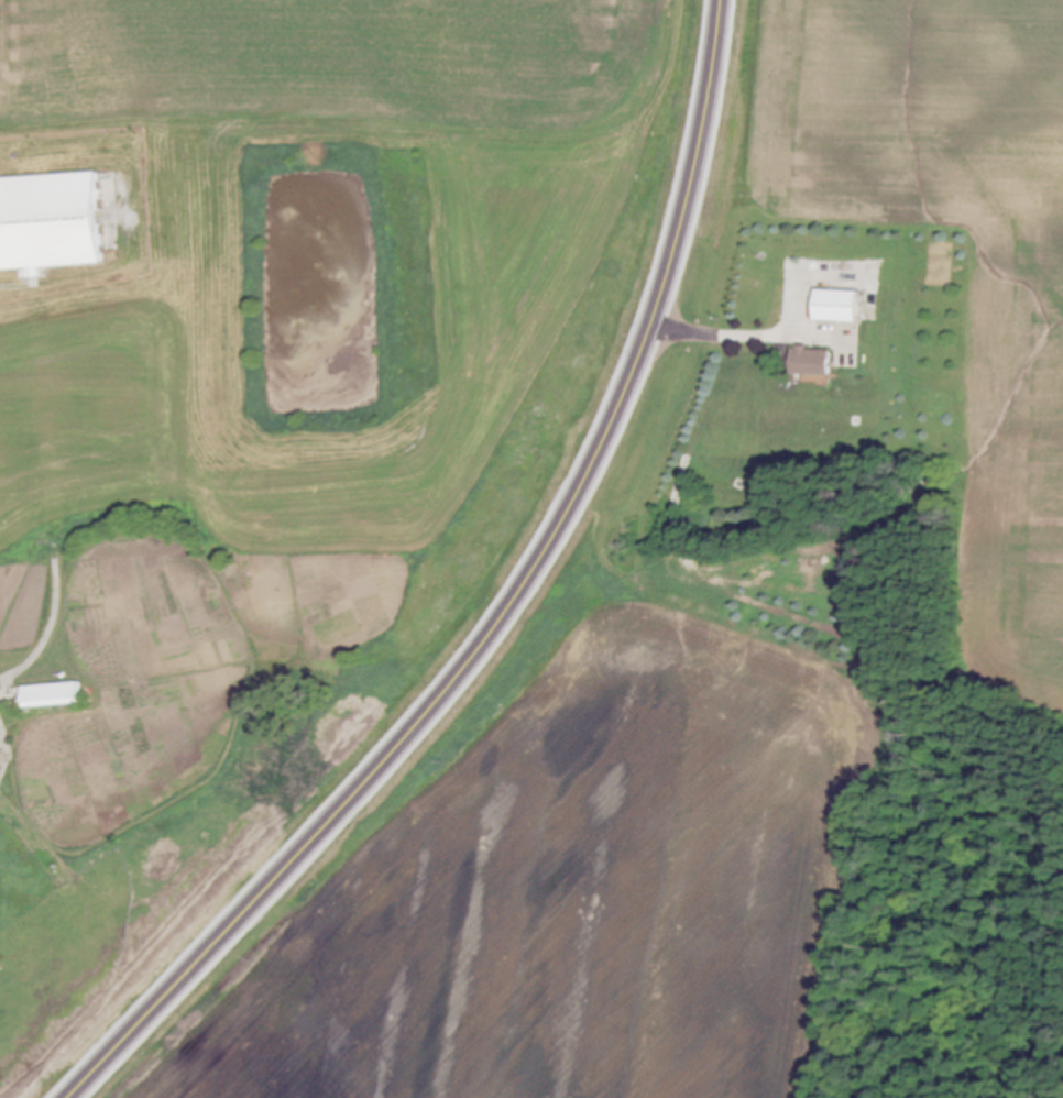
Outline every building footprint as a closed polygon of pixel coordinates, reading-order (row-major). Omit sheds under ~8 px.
[(101,174),(0,179),(0,273),(22,272),(22,280),(42,280),(41,270),(105,266),(101,174)] [(865,293),(820,292),(820,323),(864,324),(865,293)] [(796,350),(795,376),(834,377),(835,351),(796,350)] [(25,709),(82,706),(81,685),(24,687),(25,709)]
